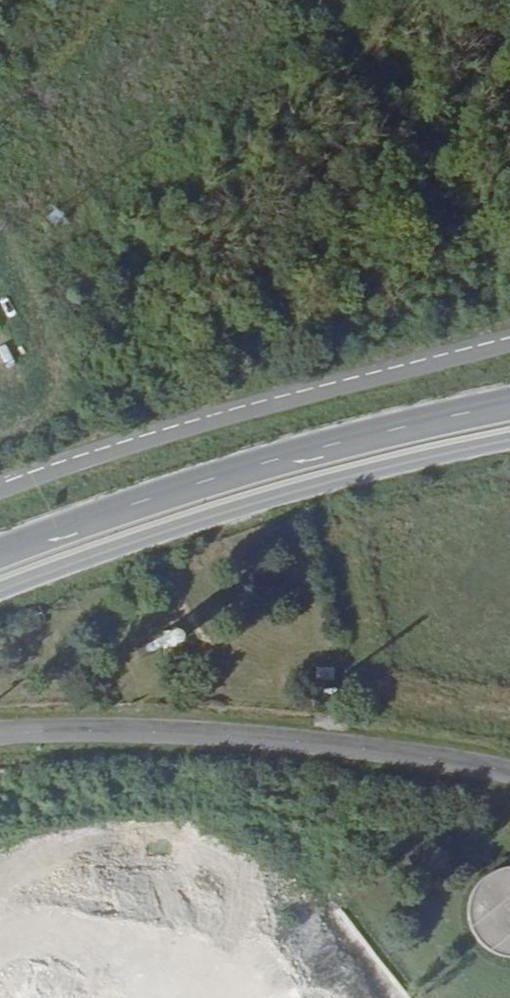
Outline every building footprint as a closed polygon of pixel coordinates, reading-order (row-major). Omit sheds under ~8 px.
[(503,879),(480,887),(473,893),(466,912),(466,922),(468,934),(482,952),(493,958),(509,959),(509,880),(503,879)]
